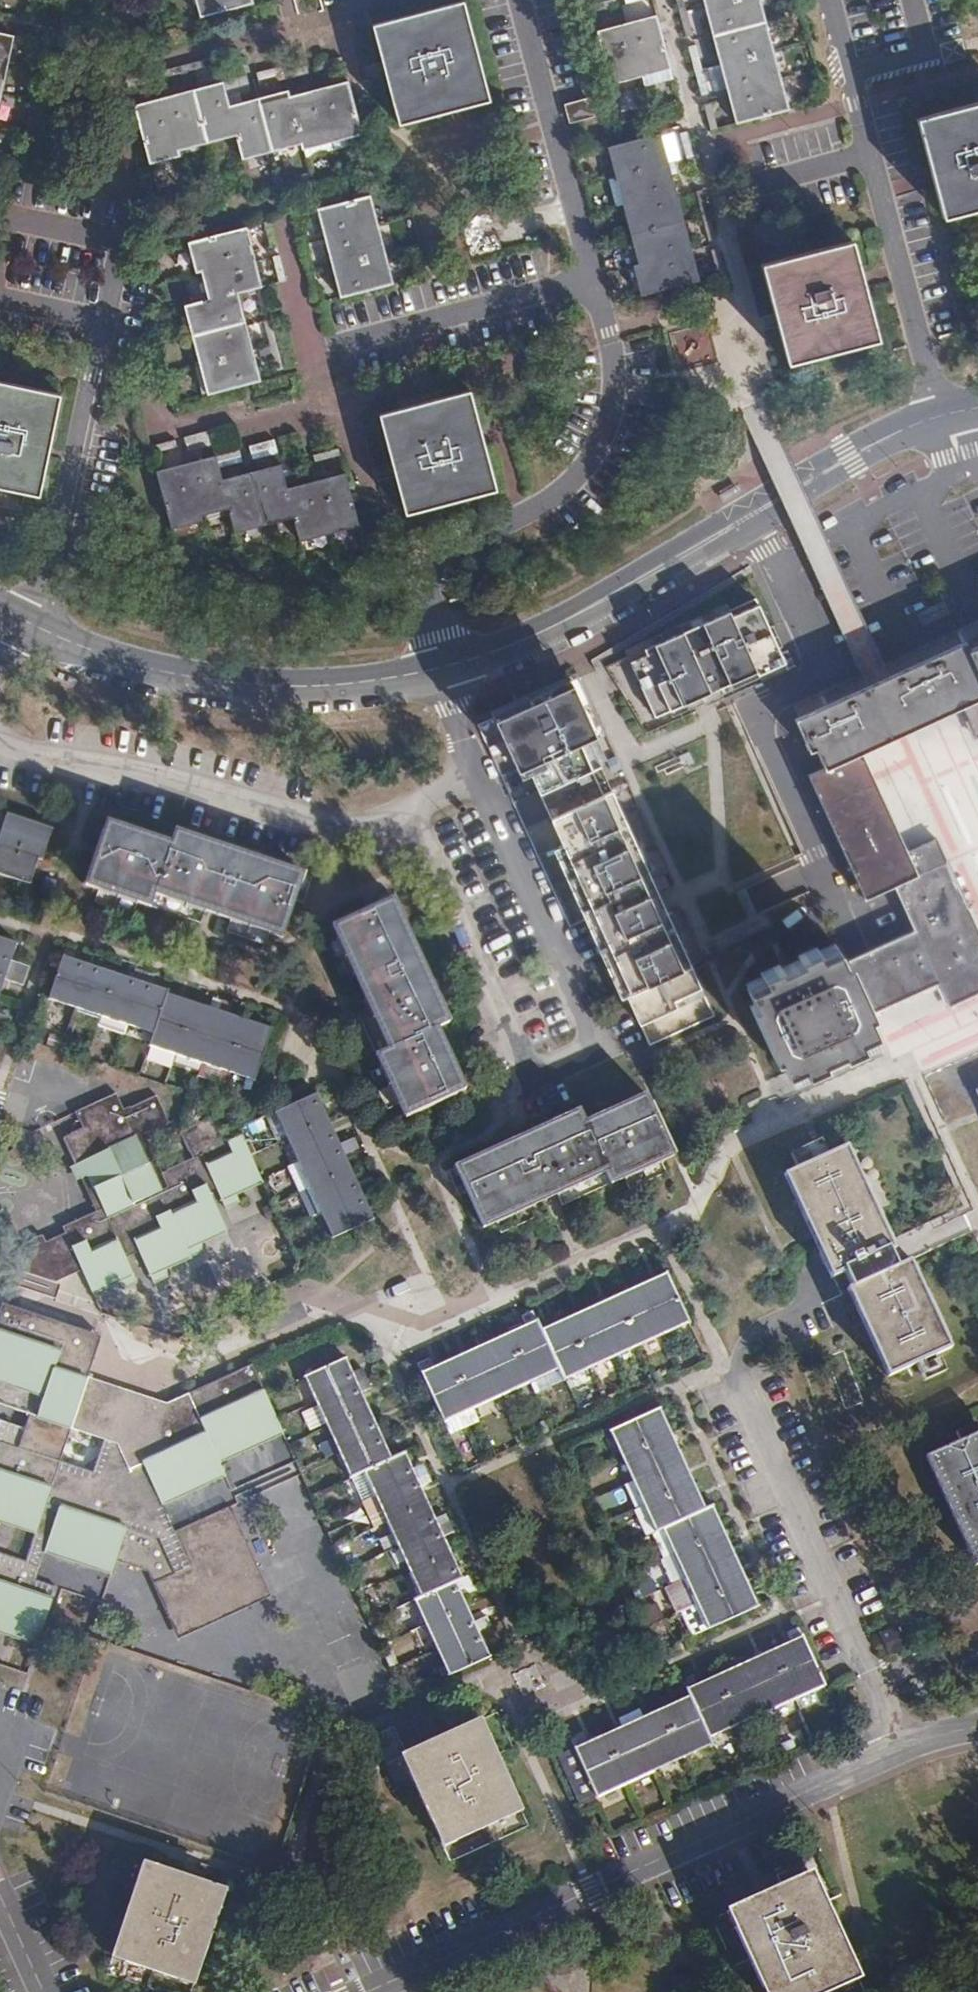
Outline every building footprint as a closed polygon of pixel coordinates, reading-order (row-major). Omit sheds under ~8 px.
[(203,17),(251,4),(250,0),(199,0),(203,17)] [(655,8),(653,0),(619,0),(624,16),(655,8)] [(708,4),(716,33),(769,19),(764,0),(707,0),(708,4)] [(463,1),(374,25),(383,61),(386,74),(399,125),(489,101),(463,1)] [(627,22),(597,30),(611,84),(642,76),(671,68),(657,14),(627,22)] [(777,50),(769,19),(716,33),(724,64),(731,93),(739,123),(793,109),(785,79),(777,50)] [(6,62),(11,36),(0,34),(0,89),(6,62)] [(317,61),(319,68),(342,62),(344,61),(342,55),(317,61)] [(212,57),(161,70),(163,77),(180,73),(182,79),(189,78),(191,77),(189,70),(214,64),(212,57)] [(285,76),(308,70),(307,64),(284,70),(283,66),(270,69),(256,73),(259,83),(285,76)] [(156,71),(127,79),(129,86),(158,78),(156,71)] [(250,87),(246,75),(246,73),(222,80),(227,97),(239,94),(238,90),(250,87)] [(230,106),(227,97),(222,80),(191,88),(163,95),(133,103),(148,160),(179,151),(177,145),(205,138),(235,130),(241,154),(270,147),(301,138),(302,144),(330,137),(360,129),(347,81),(319,88),(290,96),(289,91),(230,106)] [(589,99),(567,105),(573,124),(594,118),(589,99)] [(977,208),(977,103),(917,119),(944,217),(977,208)] [(330,137),(333,149),(362,141),(360,129),(330,137)] [(639,265),(633,266),(641,296),(700,281),(692,251),(684,219),(677,193),(669,162),(661,133),(608,147),(616,176),(624,207),(631,233),(639,265)] [(386,253),(379,224),(371,196),(318,210),(325,238),(333,267),(341,297),(394,283),(386,253)] [(270,248),(277,246),(270,221),(264,223),(270,248)] [(196,333),(204,363),(212,394),(259,381),(250,350),(243,322),(235,293),(255,288),(261,312),(268,310),(262,287),(262,286),(254,256),(246,228),(192,242),(200,271),(206,269),(213,298),(188,304),(196,333)] [(787,364),(879,340),(865,286),(862,274),(854,242),(762,264),(775,314),(778,326),(787,364)] [(280,255),(273,256),(280,281),(287,279),(280,255)] [(204,363),(194,366),(202,396),(212,394),(204,363)] [(0,381),(0,486),(38,494),(59,393),(0,381)] [(469,391),(379,415),(392,462),(395,475),(404,510),(405,513),(495,490),(469,391)] [(209,430),(184,437),(187,451),(212,444),(209,430)] [(178,447),(176,439),(151,445),(153,453),(178,447)] [(251,446),(254,459),(278,452),(275,440),(251,446)] [(341,456),(339,448),(313,455),(315,462),(341,456)] [(238,449),(215,456),(218,467),(241,461),(238,449)] [(251,470),(221,478),(218,467),(215,456),(186,463),(159,470),(173,522),(198,515),(197,511),(228,503),(234,527),(263,520),(295,511),(301,536),(331,528),(358,521),(345,471),(314,479),(288,486),(284,470),(282,462),(251,470)] [(284,470),(305,464),(302,457),(282,462),(284,470)] [(734,471),(717,482),(721,488),(739,478),(734,471)] [(630,662),(656,717),(756,671),(758,675),(772,668),(769,662),(782,656),(756,598),(655,645),(657,650),(630,662)] [(795,719),(809,750),(816,747),(826,769),(861,752),(905,733),(963,706),(977,699),(977,671),(969,651),(965,642),(893,675),(880,680),(795,719)] [(977,671),(977,646),(969,651),(977,671)] [(527,765),(538,789),(591,768),(600,764),(588,737),(595,734),(588,718),(582,720),(577,708),(582,706),(571,681),(535,697),(500,713),(511,738),(504,741),(517,769),(527,765)] [(963,706),(977,738),(977,737),(977,699),(963,706)] [(977,738),(963,706),(905,733),(861,752),(906,851),(935,837),(977,931),(977,737),(977,738)] [(906,851),(861,752),(826,769),(809,776),(866,898),(895,885),(917,875),(906,851)] [(591,768),(538,789),(563,845),(559,846),(568,865),(572,863),(577,875),(573,876),(581,895),(585,893),(590,905),(587,906),(640,1025),(678,1007),(675,1000),(702,988),(675,929),(672,930),(665,914),(668,913),(648,870),(645,871),(638,855),(641,854),(624,816),(615,820),(591,768)] [(6,812),(0,828),(0,845),(37,858),(41,859),(51,828),(6,812)] [(294,901),(297,892),(303,875),(174,831),(169,845),(105,823),(84,885),(149,906),(153,894),(263,931),(282,937),(294,901)] [(906,851),(917,875),(895,885),(915,930),(939,982),(950,1006),(977,993),(977,931),(935,837),(906,851)] [(0,845),(0,875),(28,884),(37,858),(0,845)] [(52,893),(57,880),(44,876),(40,888),(42,889),(52,893)] [(306,895),(297,892),(294,901),(303,904),(306,895)] [(363,902),(367,911),(376,907),(372,898),(363,902)] [(376,907),(367,911),(332,927),(362,993),(369,1009),(387,1049),(376,1054),(404,1117),(464,1089),(436,1027),(448,1022),(392,900),(376,907)] [(939,982),(915,930),(849,961),(872,1012),(939,982)] [(0,938),(0,994),(3,985),(5,980),(24,986),(30,967),(10,961),(12,956),(17,943),(0,938)] [(872,1012),(849,961),(844,963),(837,947),(821,955),(817,947),(799,956),(801,960),(781,969),(779,965),(761,973),(764,981),(748,988),(756,1004),(752,1006),(775,1057),(778,1056),(786,1073),(802,1065),(805,1072),(824,1063),(822,1059),(842,1050),(843,1054),(862,1046),(859,1039),(875,1032),(867,1015),(872,1012)] [(154,1033),(167,993),(167,990),(154,986),(148,984),(151,975),(131,969),(128,977),(123,975),(102,969),(97,967),(76,960),(72,959),(61,955),(47,998),(73,1006),(100,1015),(127,1024),(154,1033)] [(174,995),(167,993),(154,1033),(149,1046),(175,1054),(201,1063),(227,1071),(255,1080),(272,1028),(245,1019),(228,1013),(231,1003),(220,1000),(217,1009),(202,1004),(181,998),(176,996),(174,995)] [(913,1050),(925,1076),(977,1052),(977,1020),(913,1050)] [(169,1123),(156,1096),(124,1110),(116,1093),(74,1112),(82,1129),(63,1138),(75,1165),(82,1162),(89,1176),(103,1208),(96,1211),(62,1227),(65,1234),(47,1243),(43,1236),(28,1243),(31,1249),(38,1265),(52,1258),(58,1272),(78,1262),(82,1271),(90,1288),(118,1275),(131,1269),(126,1259),(139,1253),(147,1270),(161,1264),(188,1251),(184,1243),(198,1237),(224,1225),(209,1192),(216,1189),(219,1196),(234,1189),(261,1177),(250,1153),(242,1136),(228,1142),(216,1115),(180,1132),(192,1159),(162,1173),(144,1135),(169,1123)] [(322,1105),(317,1093),(275,1112),(287,1137),(299,1163),(309,1185),(320,1210),(333,1238),(375,1219),(366,1200),(363,1194),(377,1188),(372,1177),(358,1183),(322,1105)] [(464,1182),(469,1193),(485,1228),(547,1199),(553,1196),(557,1194),(606,1172),(612,1183),(674,1155),(646,1095),(585,1123),(580,1111),(457,1167),(464,1182)] [(891,1240),(848,1147),(785,1175),(828,1269),(832,1276),(843,1271),(850,1286),(848,1288),(860,1315),(888,1375),(951,1346),(910,1259),(898,1265),(890,1249),(894,1247),(891,1240)] [(82,1162),(75,1165),(69,1168),(75,1182),(81,1179),(89,1176),(82,1162)] [(89,1176),(81,1179),(96,1211),(103,1208),(89,1176)] [(237,1196),(264,1183),(262,1180),(261,1177),(234,1189),(237,1196)] [(461,1197),(469,1193),(464,1182),(456,1186),(461,1197)] [(237,1196),(234,1189),(219,1196),(225,1209),(240,1202),(237,1196)] [(271,1220),(279,1217),(272,1203),(265,1206),(271,1220)] [(227,1233),(224,1225),(198,1237),(201,1245),(227,1233)] [(201,1245),(198,1237),(184,1243),(188,1251),(191,1258),(205,1252),(201,1245)] [(55,1283),(82,1271),(78,1262),(58,1272),(52,1258),(38,1265),(31,1249),(16,1256),(11,1270),(55,1283)] [(191,1258),(188,1251),(161,1264),(164,1270),(165,1272),(192,1260),(191,1258)] [(164,1270),(161,1264),(147,1270),(150,1276),(164,1270)] [(138,1285),(131,1269),(118,1275),(122,1283),(125,1291),(138,1285)] [(168,1279),(165,1272),(164,1270),(150,1276),(154,1285),(168,1279)] [(549,1325),(541,1329),(559,1368),(563,1379),(589,1367),(615,1355),(639,1344),(664,1333),(689,1322),(667,1272),(658,1276),(657,1277),(652,1279),(626,1290),(622,1293),(605,1300),(599,1303),(581,1311),(576,1313),(555,1323),(549,1325)] [(122,1283),(118,1275),(90,1288),(94,1296),(122,1283)] [(97,1351),(102,1336),(1,1303),(0,1306),(0,1318),(97,1351)] [(416,1362),(443,1421),(474,1407),(501,1394),(530,1381),(559,1368),(541,1329),(532,1310),(519,1316),(523,1326),(518,1328),(503,1335),(498,1337),(487,1342),(483,1332),(473,1336),(477,1347),(467,1351),(462,1354),(439,1364),(431,1367),(426,1357),(416,1362)] [(176,1531),(164,1507),(161,1500),(223,1471),(221,1467),(216,1458),(280,1427),(277,1420),(266,1396),(265,1394),(252,1364),(167,1403),(143,1413),(138,1409),(142,1400),(120,1393),(116,1405),(83,1393),(88,1378),(97,1351),(0,1318),(0,1404),(29,1414),(23,1430),(0,1423),(0,1516),(37,1528),(34,1537),(26,1561),(0,1553),(0,1626),(40,1639),(57,1587),(37,1580),(45,1554),(48,1546),(113,1568),(115,1561),(148,1571),(153,1583),(192,1566),(176,1531)] [(345,1358),(304,1377),(316,1402),(327,1425),(338,1451),(350,1477),(364,1471),(391,1458),(385,1447),(383,1441),(394,1436),(385,1418),(374,1423),(372,1416),(358,1387),(356,1382),(367,1377),(362,1366),(351,1371),(349,1367),(345,1358)] [(167,1403),(88,1378),(83,1393),(116,1405),(120,1393),(142,1400),(138,1409),(143,1413),(167,1403)] [(474,1407),(443,1421),(448,1431),(448,1432),(479,1418),(474,1407)] [(663,1528),(706,1509),(667,1424),(659,1408),(610,1431),(621,1455),(633,1480),(645,1506),(637,1510),(648,1535),(663,1528)] [(975,1421),(956,1430),(959,1440),(926,1455),(976,1563),(977,1562),(977,1427),(975,1421)] [(221,1467),(285,1436),(280,1427),(216,1458),(221,1467)] [(391,1458),(364,1471),(375,1495),(386,1520),(397,1544),(409,1570),(421,1596),(462,1577),(443,1534),(453,1530),(445,1512),(435,1516),(421,1485),(430,1480),(422,1462),(412,1467),(409,1461),(405,1452),(391,1458)] [(227,1479),(223,1471),(161,1500),(164,1507),(227,1479)] [(386,1520),(375,1495),(365,1499),(376,1524),(386,1520)] [(712,1506),(706,1509),(663,1528),(674,1551),(685,1577),(697,1602),(709,1629),(758,1607),(754,1597),(712,1506)] [(230,1507),(176,1531),(192,1566),(153,1583),(179,1638),(270,1596),(230,1507)] [(0,1516),(0,1525),(34,1537),(37,1528),(0,1516)] [(110,1576),(113,1568),(48,1546),(45,1554),(110,1576)] [(437,1649),(450,1676),(490,1657),(485,1646),(458,1588),(471,1583),(467,1574),(462,1577),(421,1596),(414,1598),(426,1624),(437,1649)] [(0,1626),(0,1635),(37,1647),(40,1639),(0,1626)] [(685,1684),(690,1695),(709,1737),(739,1724),(767,1711),(797,1698),(825,1685),(799,1628),(787,1633),(791,1642),(698,1683),(695,1676),(686,1680),(687,1683),(685,1684)] [(905,1647),(896,1628),(880,1635),(889,1654),(905,1647)] [(24,1684),(27,1669),(0,1664),(0,1680),(24,1684)] [(403,1697),(412,1693),(409,1687),(400,1690),(403,1696),(403,1697)] [(582,1736),(571,1741),(574,1747),(596,1796),(626,1783),(654,1770),(684,1757),(712,1744),(709,1737),(690,1695),(632,1722),(628,1715),(618,1719),(621,1727),(585,1743),(582,1736)] [(431,1742),(422,1746),(413,1750),(406,1753),(413,1769),(408,1771),(439,1839),(451,1833),(454,1840),(510,1814),(507,1808),(519,1802),(488,1734),(483,1737),(476,1721),(451,1732),(431,1742)] [(418,1737),(422,1746),(431,1742),(427,1732),(418,1737)] [(596,1796),(574,1747),(558,1754),(582,1806),(597,1799),(596,1796)] [(204,1882),(195,1879),(182,1875),(148,1864),(142,1880),(137,1879),(114,1950),(126,1954),(124,1961),(183,1979),(185,1973),(197,1977),(220,1906),(216,1905),(221,1888),(213,1885),(204,1882)] [(198,1870),(195,1879),(204,1882),(207,1873),(198,1870)] [(857,1971),(832,1917),(825,1902),(820,1890),(815,1892),(808,1876),(733,1910),(741,1927),(737,1928),(766,1991),(828,1991),(848,1983),(845,1976),(857,1971)] [(641,1918),(479,1991),(675,1991),(641,1918)] [(862,1983),(857,1971),(845,1976),(848,1983),(850,1988),(862,1983)]
